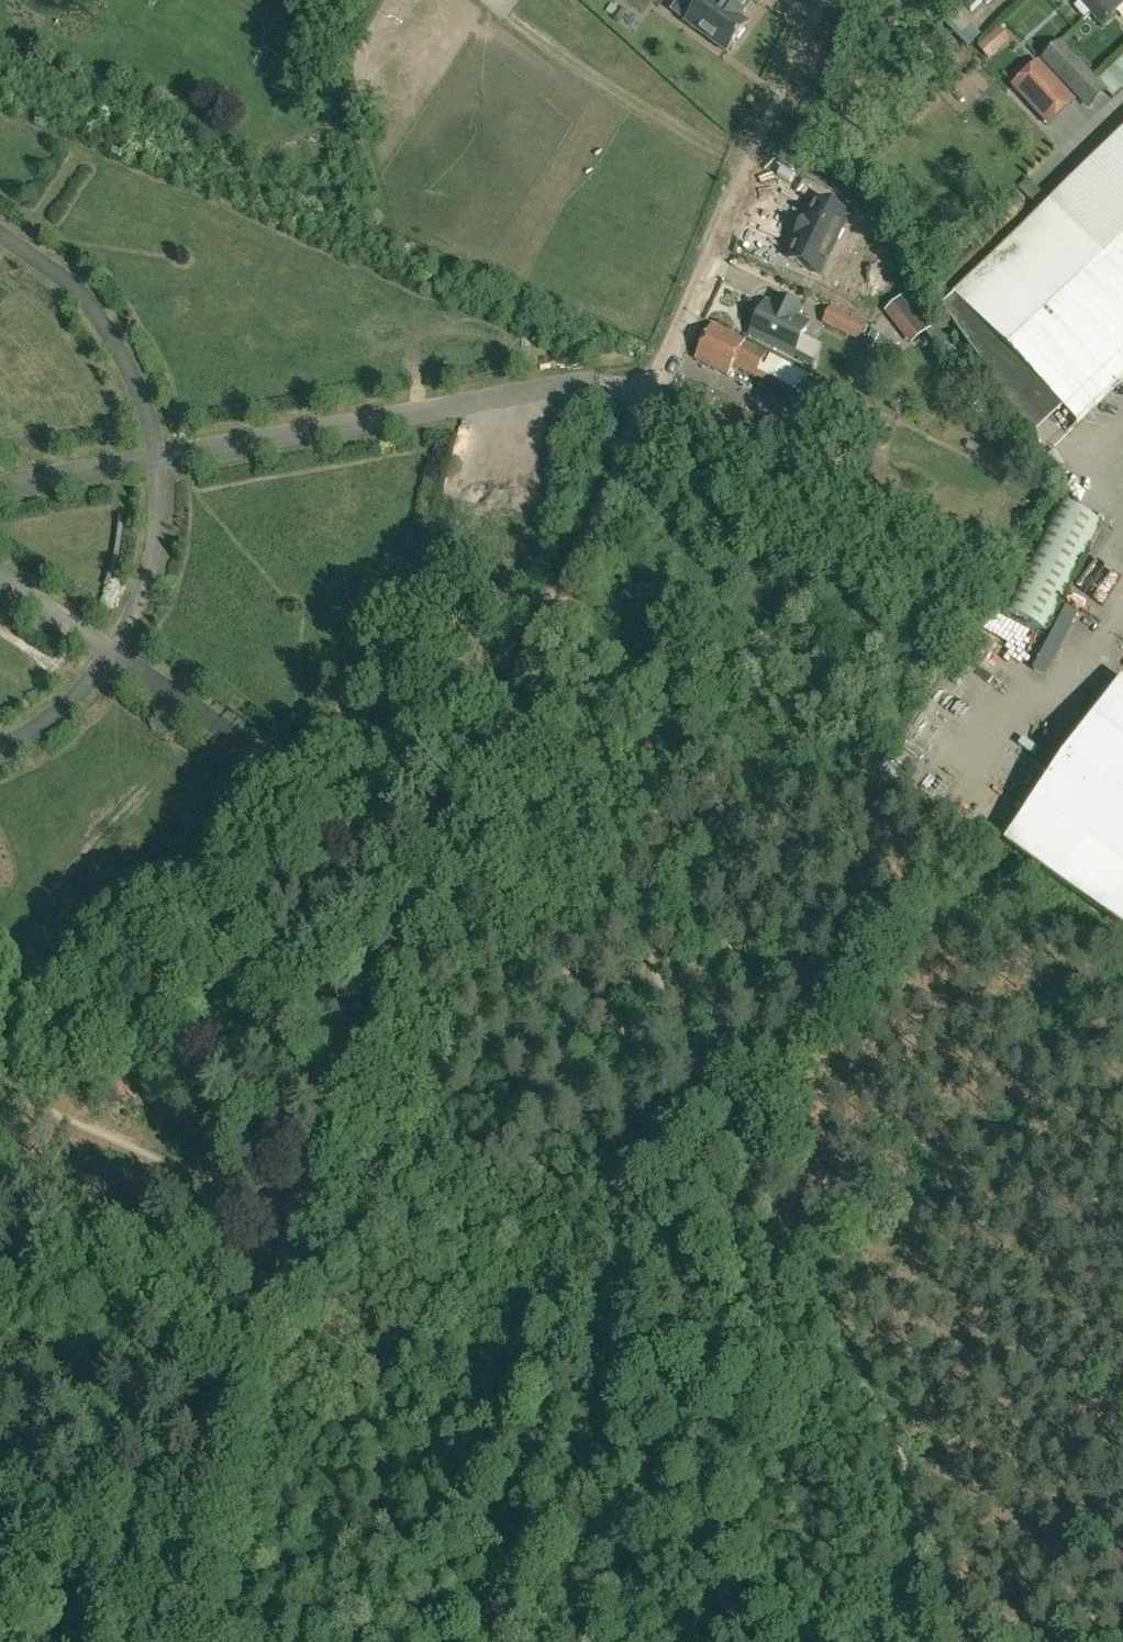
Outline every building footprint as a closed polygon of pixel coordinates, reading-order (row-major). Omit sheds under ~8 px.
[(629,5),(624,0),(610,0),(602,7),(614,20),(629,5)] [(752,0),(756,3),(758,0),(716,0),(715,0),(701,0),(685,22),(728,53),(749,25),(739,18),(752,0)] [(971,10),(982,0),(962,0),(971,10)] [(1081,0),(1093,12),(1103,3),(1106,0),(1081,0)] [(1103,3),(1112,12),(1115,8),(1118,11),(1122,6),(1122,0),(1106,0),(1103,3)] [(1103,3),(1093,12),(1104,24),(1114,14),(1112,12),(1103,3)] [(1006,28),(986,48),(996,58),(1016,38),(1006,28)] [(1043,56),(1069,86),(1086,71),(1060,41),(1043,56)] [(1097,81),(1113,97),(1122,87),(1122,56),(1097,81)] [(1013,82),(1035,107),(1054,90),(1032,66),(1013,82)] [(942,307),(1002,395),(1027,370),(1064,409),(1077,422),(1122,378),(1122,133),(1053,201),(1041,212),(942,307)] [(798,240),(788,260),(822,277),(850,219),(840,214),(841,213),(825,205),(824,206),(816,203),(806,223),(804,222),(796,239),(798,240)] [(825,279),(817,295),(841,306),(848,291),(825,279)] [(885,312),(911,345),(936,325),(910,292),(885,312)] [(793,356),(810,320),(798,315),(801,308),(780,298),(777,304),(767,299),(750,335),(793,356)] [(822,323),(859,341),(868,322),(831,304),(822,323)] [(767,353),(744,343),(745,341),(711,325),(695,358),(729,374),(734,365),(756,375),(755,377),(829,415),(841,391),(767,353)] [(1057,500),(1003,610),(1046,631),(1100,521),(1057,500)] [(1101,908),(1122,924),(1122,681),(1122,680),(1007,841),(1101,908)]
